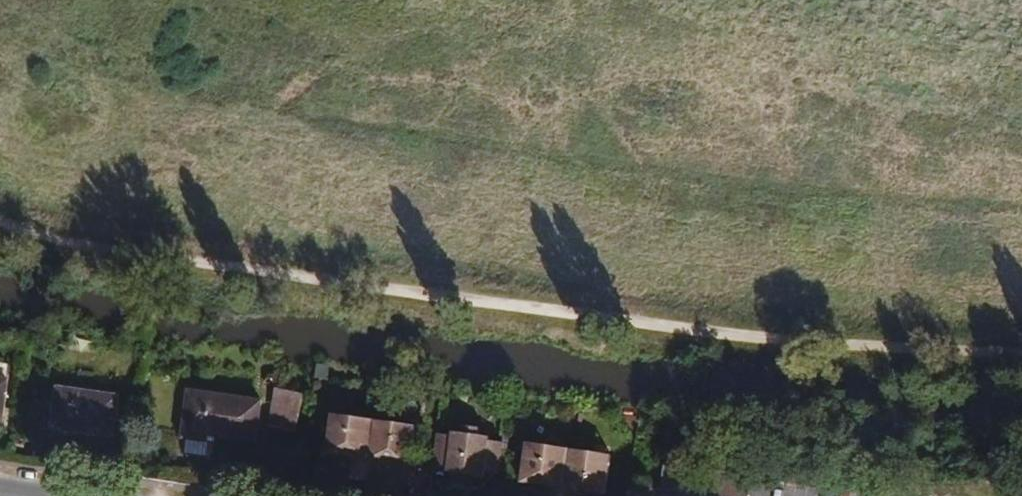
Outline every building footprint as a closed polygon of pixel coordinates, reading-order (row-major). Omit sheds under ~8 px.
[(4,422),(9,382),(7,381),(9,366),(0,365),(0,421),(4,422)] [(56,389),(50,429),(113,438),(118,398),(56,389)] [(260,402),(191,392),(185,440),(214,444),(215,436),(255,441),(260,402)] [(276,393),(270,424),(295,430),(301,397),(276,393)] [(334,415),(333,420),(353,423),(353,417),(334,415)] [(333,420),(328,454),(354,458),(351,479),(381,483),(382,481),(413,485),(416,467),(411,466),(416,432),(396,430),(397,424),(353,417),(353,423),(333,420)] [(397,424),(396,430),(416,432),(417,427),(397,424)] [(465,427),(464,434),(479,437),(481,429),(465,427)] [(474,477),(485,478),(485,474),(499,476),(504,445),(490,442),(491,438),(479,437),(464,434),(453,432),(452,436),(438,434),(434,466),(447,469),(447,473),(458,475),(474,477)] [(214,444),(185,440),(183,453),(212,457),(214,444)] [(529,445),(528,451),(547,454),(548,448),(529,445)] [(611,463),(591,460),(592,455),(548,448),(547,454),(528,451),(523,485),(549,489),(548,495),(579,495),(579,493),(596,495),(606,495),(611,463)] [(611,463),(612,458),(592,455),(591,460),(611,463)] [(661,491),(668,492),(698,495),(749,495),(752,477),(665,465),(661,491)] [(458,475),(457,482),(472,484),(474,477),(458,475)] [(629,495),(655,495),(656,491),(631,487),(629,495)]
